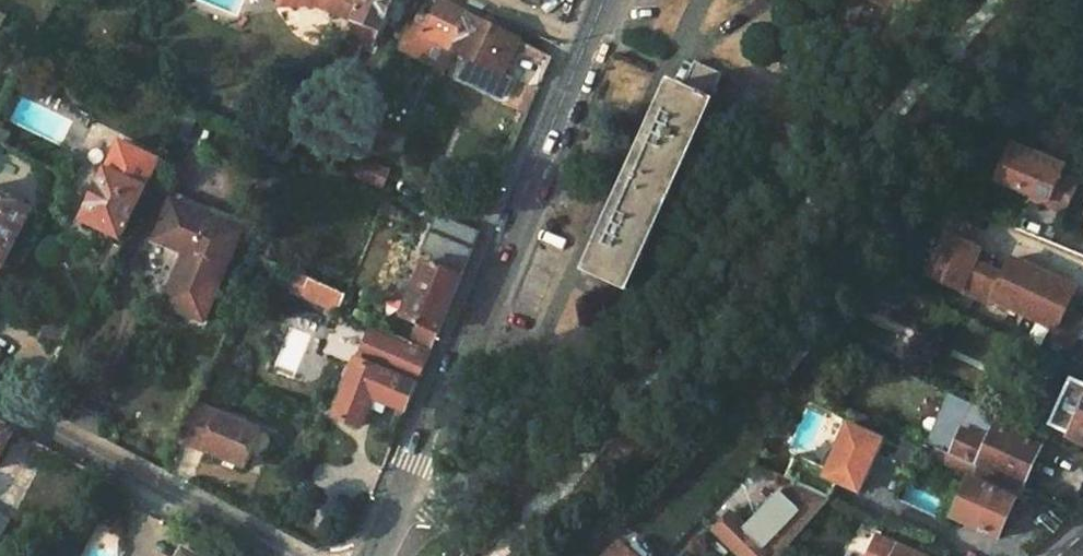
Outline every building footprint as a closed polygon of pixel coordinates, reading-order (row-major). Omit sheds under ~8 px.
[(355,25),(339,65),(352,71),(364,40),(375,45),(393,0),(279,0),(280,8),(287,12),(313,9),(355,25)] [(427,35),(426,38),(451,50),(472,60),(504,77),(510,64),(521,42),(442,3),(427,35)] [(411,55),(421,33),(407,26),(398,48),(411,55)] [(427,35),(421,33),(411,55),(443,70),(451,50),(426,38),(427,35)] [(504,77),(472,60),(460,84),(500,104),(518,68),(510,64),(504,77)] [(672,82),(629,177),(674,196),(730,75),(701,61),(687,88),(672,82)] [(121,239),(159,160),(122,143),(109,170),(107,169),(82,220),(116,237),(121,239)] [(1038,202),(1067,214),(1080,183),(1061,175),(1066,165),(1012,143),(996,180),(1039,198),(1038,202)] [(354,156),(347,172),(377,185),(384,169),(354,156)] [(72,158),(64,173),(74,178),(81,164),(72,158)] [(674,196),(629,177),(586,272),(630,291),(674,196)] [(2,265),(29,212),(0,197),(0,264),(2,265)] [(169,203),(152,242),(183,256),(161,307),(201,324),(239,233),(169,203)] [(976,298),(989,269),(975,263),(981,249),(946,233),(927,276),(976,298)] [(116,237),(98,273),(105,277),(123,240),(121,239),(116,237)] [(415,323),(408,343),(431,353),(471,254),(437,238),(403,317),(415,323)] [(989,269),(976,298),(991,305),(993,301),(1025,316),(1044,274),(1012,259),(1004,276),(989,269)] [(12,270),(2,265),(0,264),(0,294),(12,270)] [(345,294),(299,274),(291,293),(337,312),(345,294)] [(1025,316),(1056,330),(1053,337),(1074,347),(1082,327),(1082,319),(1066,311),(1077,289),(1044,274),(1025,316)] [(883,283),(877,292),(906,307),(911,295),(883,283)] [(371,398),(406,412),(431,353),(408,343),(372,328),(333,413),(360,425),(371,398)] [(1068,437),(1082,444),(1082,385),(1071,379),(1050,424),(1070,433),(1068,437)] [(990,408),(953,391),(949,400),(986,417),(990,408)] [(986,417),(949,400),(929,443),(935,446),(976,465),(978,462),(1023,483),(1042,444),(1002,425),(1006,416),(990,408),(986,417)] [(178,447),(242,474),(261,429),(196,403),(178,447)] [(797,480),(831,496),(838,480),(859,490),(883,438),(849,422),(828,467),(806,457),(795,479),(797,480)] [(13,433),(0,426),(0,455),(13,433)] [(935,446),(930,458),(961,472),(962,472),(969,480),(976,465),(935,446)] [(930,458),(922,474),(953,489),(961,472),(930,458)] [(998,538),(1022,486),(976,465),(969,480),(952,517),(998,538)] [(715,530),(741,555),(777,555),(831,496),(797,480),(783,494),(782,492),(745,529),(730,514),(715,530)] [(13,518),(0,510),(0,542),(13,518)] [(877,535),(867,555),(922,555),(877,535)] [(620,543),(607,555),(633,555),(620,543)]
